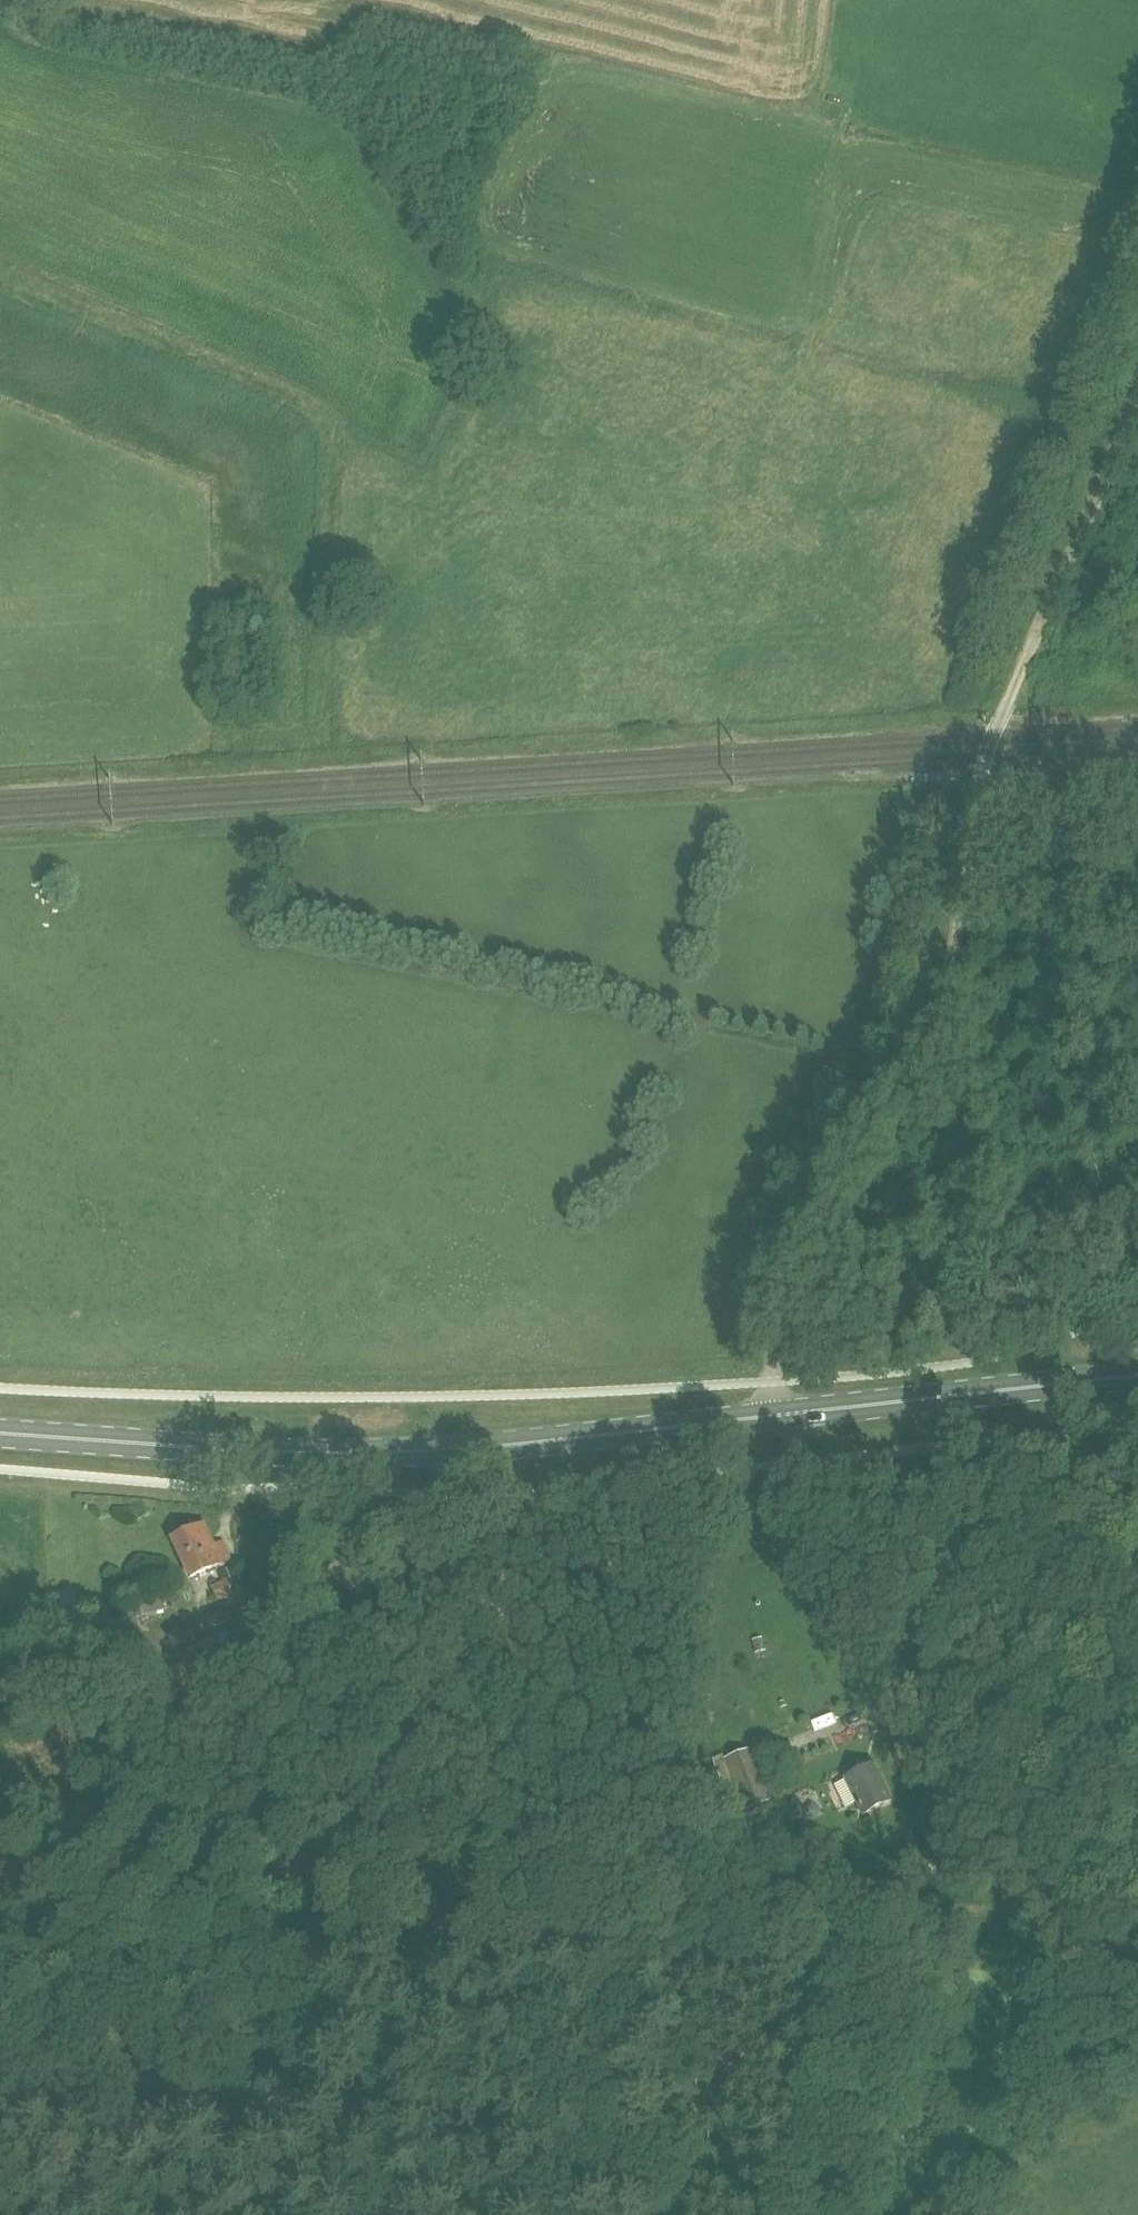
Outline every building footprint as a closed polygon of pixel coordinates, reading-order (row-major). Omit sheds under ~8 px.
[(219,1545),(214,1547),(204,1525),(173,1539),(190,1577),(227,1560),(219,1545)] [(234,1592),(230,1586),(227,1579),(210,1587),(217,1601),(234,1592)] [(122,1644),(146,1634),(139,1618),(166,1607),(160,1595),(134,1606),(136,1610),(112,1620),(115,1628),(99,1634),(104,1647),(121,1641),(122,1644)] [(751,1639),(755,1653),(766,1650),(762,1636),(751,1639)] [(771,1801),(750,1748),(724,1758),(723,1754),(714,1758),(734,1809),(742,1806),(744,1811),(771,1801)] [(873,1763),(844,1777),(862,1814),(891,1800),(873,1763)]
